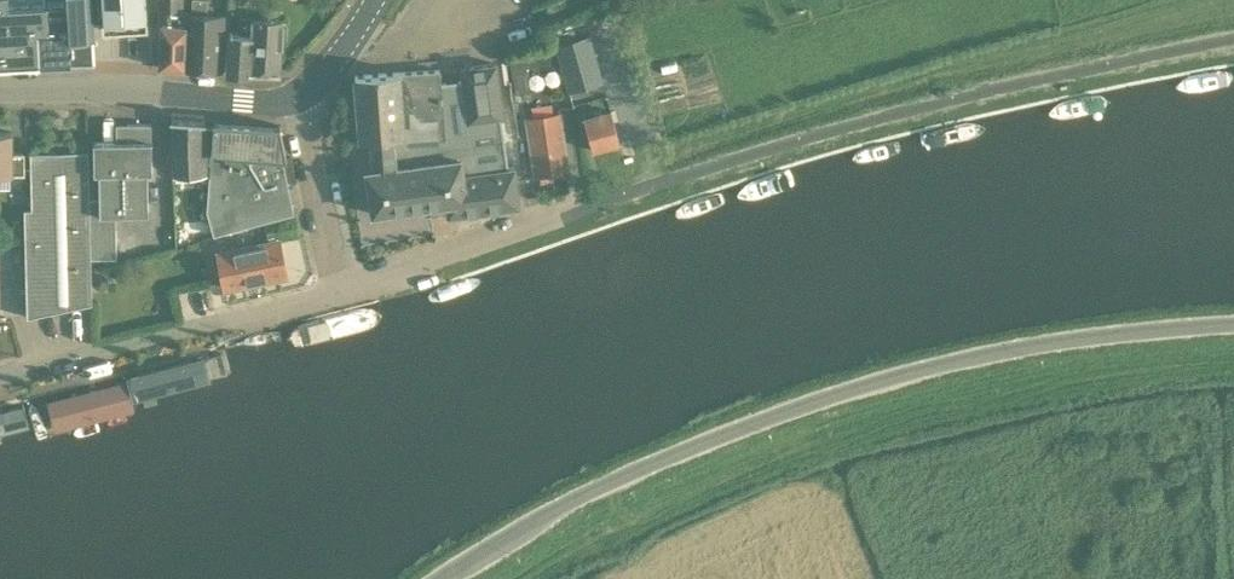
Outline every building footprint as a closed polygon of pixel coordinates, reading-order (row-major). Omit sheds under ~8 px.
[(9,6),(8,6),(8,0),(0,0),(0,65),(11,65),(10,35),(6,35),(5,8),(9,9),(9,6)] [(5,8),(6,35),(10,35),(11,65),(38,64),(38,63),(36,30),(47,29),(46,4),(46,0),(8,0),(9,6),(9,9),(5,8)] [(67,3),(67,0),(47,0),(47,4),(47,29),(36,30),(38,63),(70,62),(67,3)] [(91,0),(67,0),(67,3),(70,62),(95,61),(95,58),(91,0)] [(103,29),(148,26),(146,0),(101,0),(103,29)] [(160,22),(161,23),(185,23),(184,0),(159,0),(160,22)] [(184,67),(184,68),(221,70),(225,14),(206,13),(206,0),(193,0),(192,11),(187,11),(186,23),(184,67)] [(240,16),(240,32),(253,33),(252,54),(251,68),(279,70),(280,65),(281,38),(285,36),(286,24),(282,21),(282,18),(240,16)] [(185,23),(160,23),(158,65),(183,67),(186,23),(185,23)] [(229,32),(227,71),(251,72),(251,68),(252,54),(253,33),(240,32),(229,32)] [(544,33),(506,45),(514,72),(553,61),(544,33)] [(603,80),(589,33),(559,42),(555,43),(559,54),(570,90),(603,80)] [(462,68),(463,78),(440,82),(439,70),(355,76),(360,139),(370,139),(372,169),(365,170),(372,213),(446,202),(448,215),(519,205),(513,166),(508,167),(500,115),(503,115),(495,63),(462,68)] [(593,149),(620,142),(611,110),(584,117),(593,149)] [(577,150),(565,112),(526,118),(535,177),(570,171),(567,151),(577,150)] [(210,164),(213,127),(205,126),(204,119),(171,117),(173,172),(206,172),(206,163),(210,164)] [(264,220),(294,212),(283,158),(286,158),(280,125),(214,120),(213,127),(210,164),(207,211),(214,235),(264,220)] [(89,196),(90,257),(115,257),(114,214),(146,213),(145,173),(150,172),(149,123),(126,124),(126,129),(115,130),(115,141),(92,142),(93,174),(97,174),(98,198),(89,196)] [(0,132),(0,188),(9,188),(8,174),(23,174),(23,153),(10,153),(10,132),(0,132)] [(91,303),(90,257),(89,196),(88,149),(30,152),(32,209),(23,209),(28,316),(91,303)] [(264,220),(269,242),(218,252),(225,289),(287,276),(279,239),(299,234),(294,212),(264,220)] [(98,275),(95,279),(95,286),(99,289),(104,289),(107,285),(107,278),(103,275),(98,275)] [(224,340),(133,363),(144,406),(235,382),(224,340)] [(118,367),(28,390),(39,432),(129,409),(118,367)] [(0,397),(0,442),(24,436),(13,394),(0,397)]
